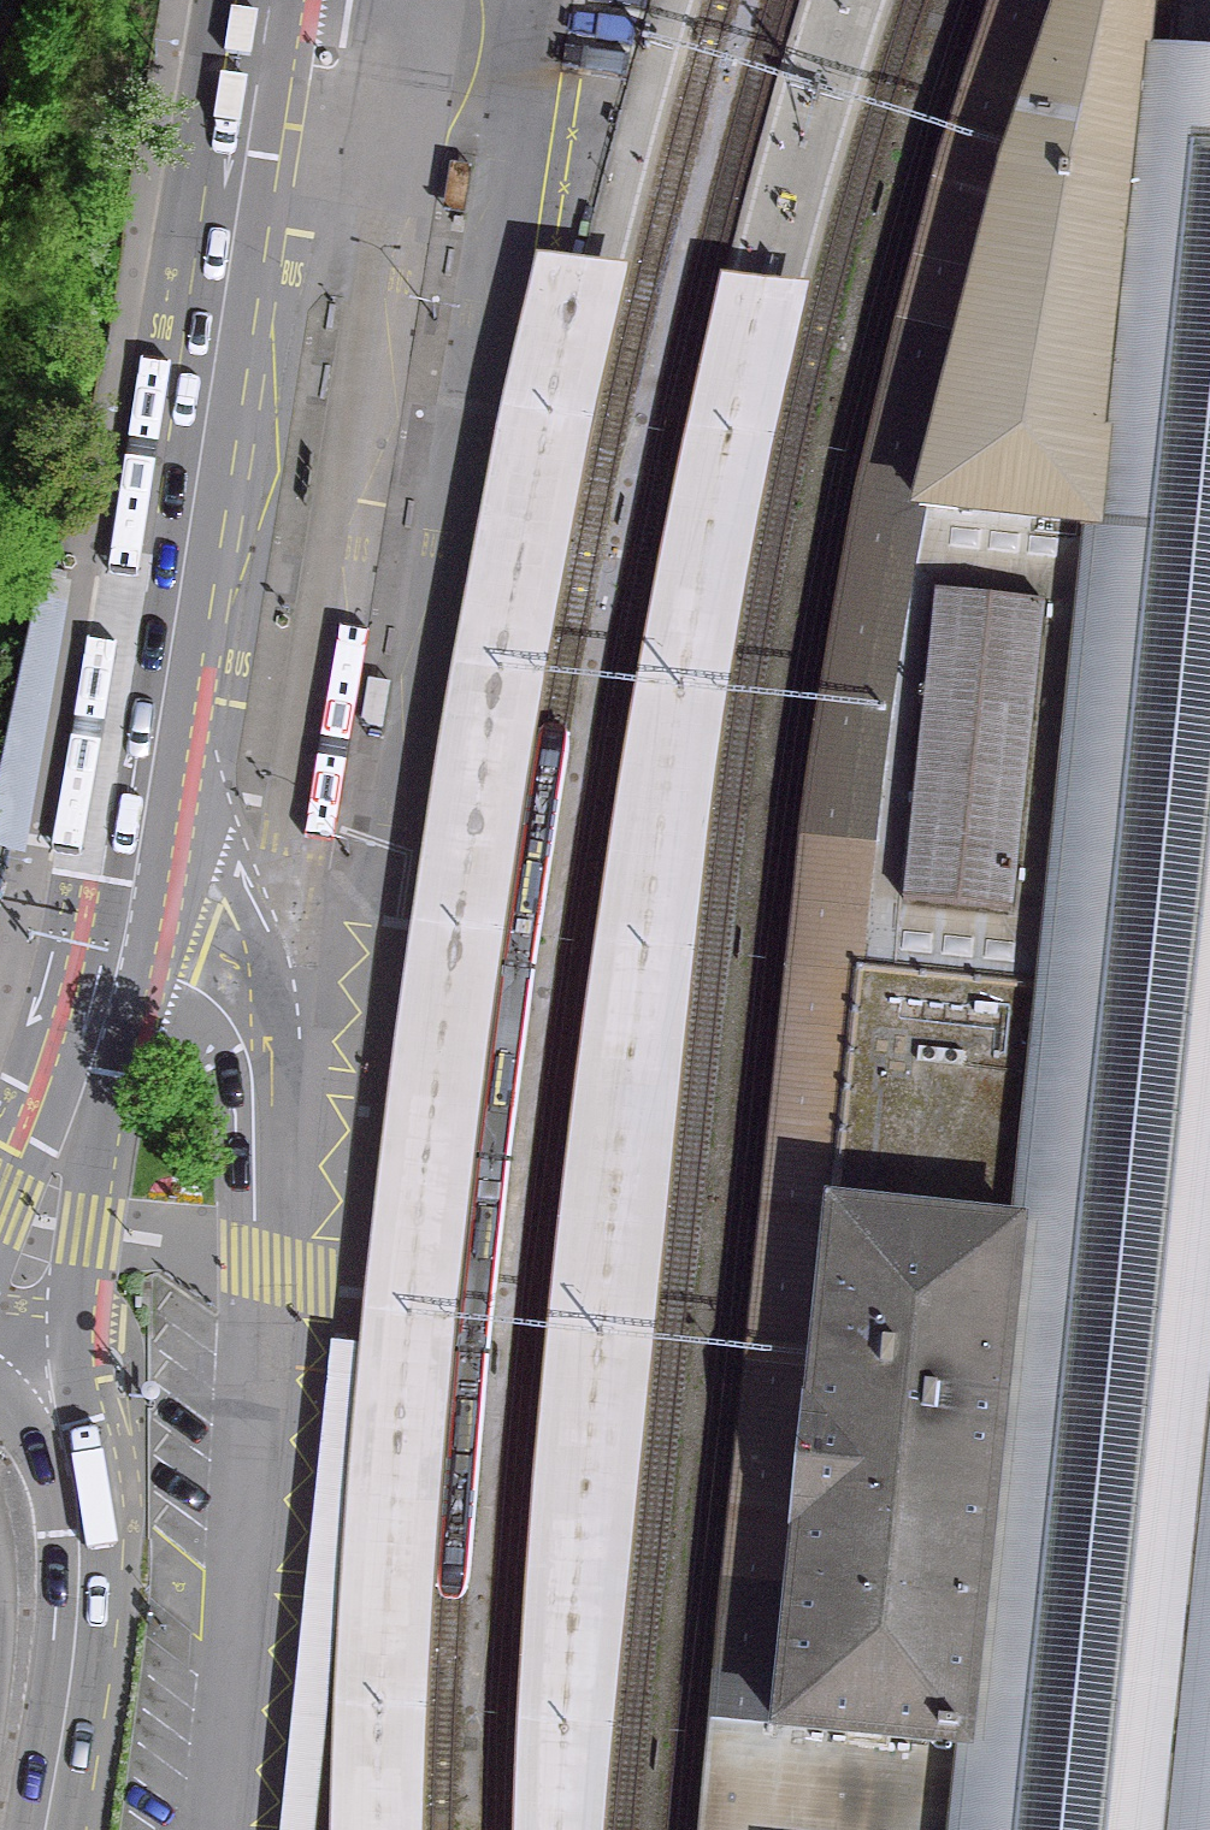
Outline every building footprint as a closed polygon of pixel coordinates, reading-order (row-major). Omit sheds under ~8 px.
[(779,1727),(798,1547),(812,1415),(857,971),(874,805),(888,669),(904,581),(920,510),(1007,177),(1067,0),(1043,0),(1043,1),(1040,0),(991,0),(981,29),(943,150),(918,242),(856,503),(848,538),(805,809),(794,911),(746,1361),(718,1646),(700,1829),(769,1829),(779,1727)] [(1007,177),(950,397),(920,510),(1093,529),(1143,53),(1149,0),(1067,0),(1007,177)] [(1168,56),(1143,53),(1093,529),(1084,616),(1071,734),(1051,922),(1044,990),(1025,1179),(1018,1237),(1014,1281),(966,1746),(957,1829),(1209,1829),(1209,60),(1168,56)] [(472,166),(455,163),(447,212),(465,215),(472,166)] [(537,249),(506,382),(478,509),(451,654),(410,918),(378,1167),(360,1329),(360,1335),(359,1340),(331,1338),(280,1829),(422,1829),(422,1810),(426,1689),(454,1327),(472,1170),(501,949),(546,665),(631,261),(537,249)] [(810,280),(721,270),(690,406),(662,541),(618,808),(568,1179),(537,1469),(519,1744),(518,1829),(603,1829),(609,1752),(646,1404),(711,811),(733,660),(760,509),(810,280)] [(431,424),(413,421),(406,470),(423,473),(431,424)] [(1093,529),(920,510),(904,581),(888,669),(874,805),(857,971),(935,979),(1009,986),(1044,990),(1051,922),(1071,734),(1084,616),(1093,529)] [(36,564),(0,764),(0,851),(22,855),(72,571),(51,567),(36,564)] [(970,599),(936,596),(904,907),(1015,918),(1027,801),(1034,730),(1046,612),(1047,607),(1016,604),(970,599)] [(391,684),(373,681),(365,730),(383,733),(391,684)] [(857,971),(832,1218),(812,1415),(798,1547),(779,1727),(966,1746),(1014,1281),(1018,1237),(1025,1179),(1044,990),(1009,986),(935,979),(857,971)] [(779,1727),(769,1829),(957,1829),(966,1746),(779,1727)]
